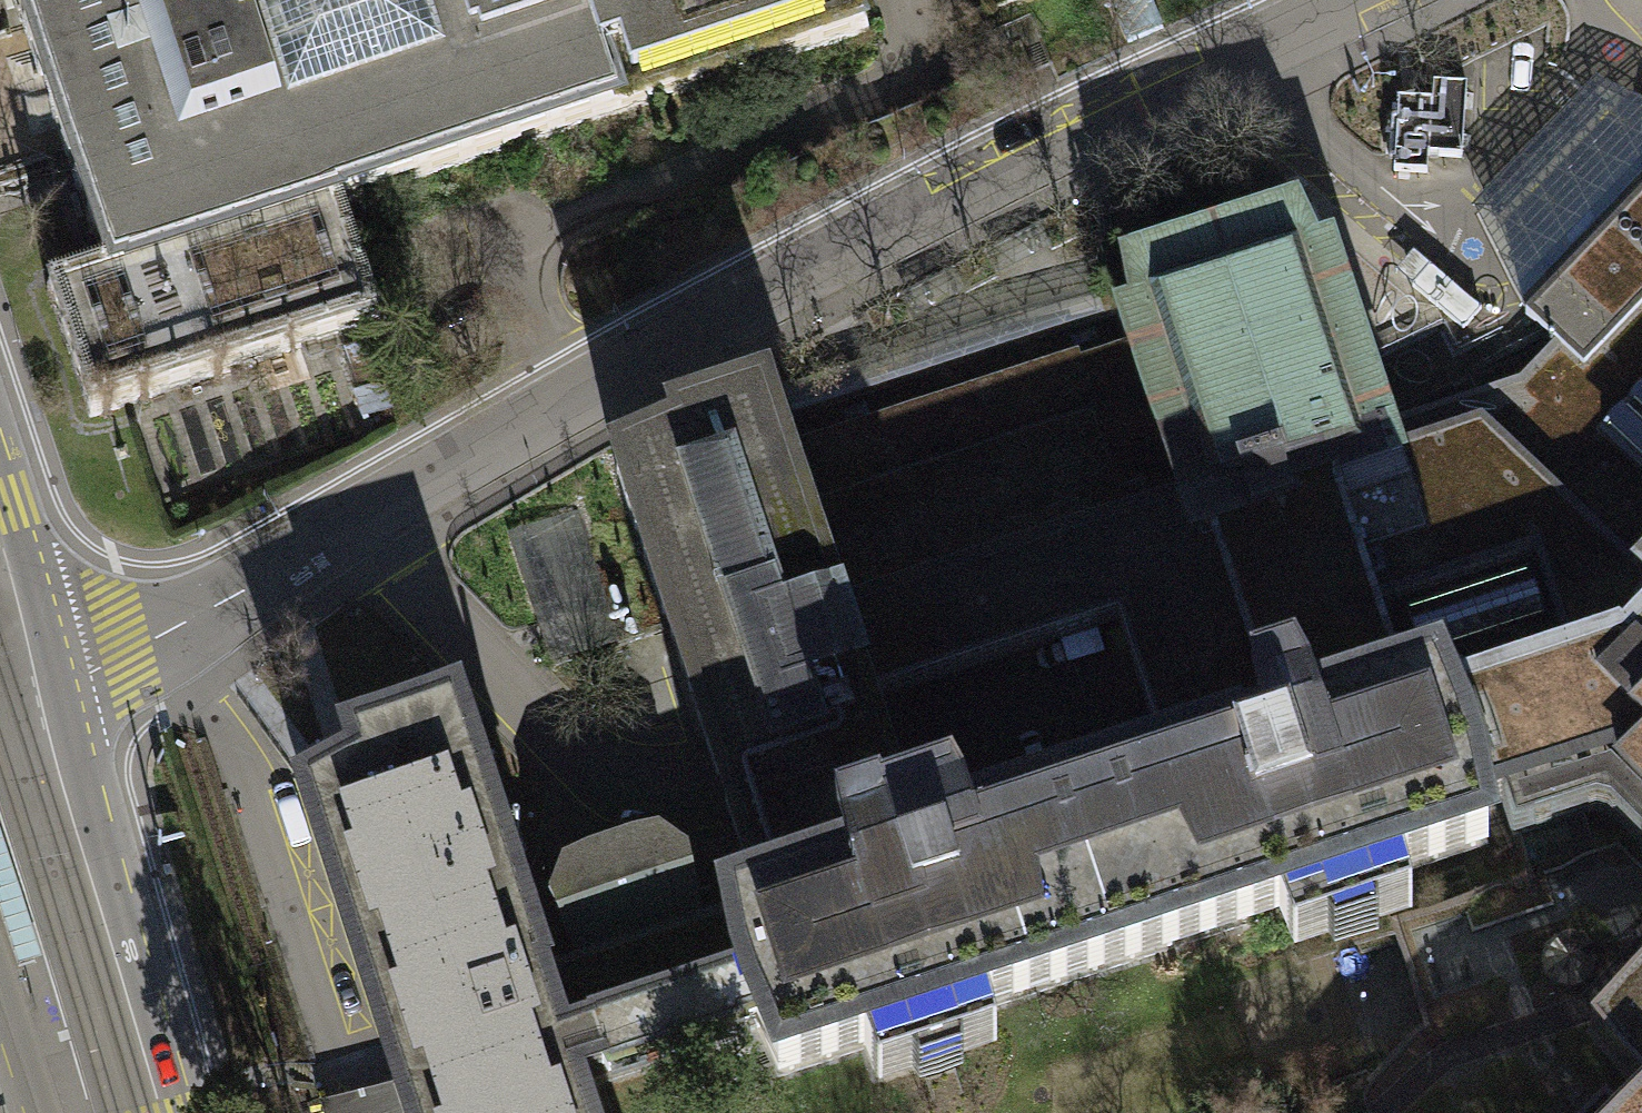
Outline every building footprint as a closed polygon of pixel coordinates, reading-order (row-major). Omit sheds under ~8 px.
[(44,89),(104,268),(47,287),(90,416),(379,320),(341,204),(869,29),(859,0),(15,0),(44,89)] [(1392,173),(1428,174),(1429,154),(1462,155),(1465,83),(1432,82),(1431,98),(1395,97),(1392,173)] [(1542,269),(1571,249),(1600,227),(1605,232),(1641,194),(1641,105),(1624,96),(1595,82),(1530,149),(1473,210),(1488,240),(1527,314),(1555,286),(1542,269)] [(1600,227),(1571,249),(1542,269),(1555,286),(1527,314),(1525,316),(1557,347),(1520,383),(1389,426),(1400,458),(1267,500),(1267,504),(1186,530),(1193,551),(1213,545),(1258,691),(1252,692),(1252,701),(1257,701),(1259,720),(1266,743),(1442,686),(1450,709),(1626,649),(1629,651),(1641,637),(1641,194),(1605,232),(1600,227)] [(839,608),(1180,499),(1185,516),(1181,516),(1186,530),(1267,504),(1267,500),(1400,458),(1389,426),(1330,243),(1314,247),(1295,205),(1123,261),(1132,308),(1119,313),(1129,346),(1077,362),(1075,356),(789,448),(839,608)] [(783,387),(792,415),(1105,313),(1096,285),(783,387)] [(1180,499),(839,608),(789,448),(767,382),(668,414),(674,428),(611,456),(730,821),(750,881),(783,871),(792,897),(849,879),(837,840),(836,828),(881,815),(885,824),(903,809),(891,770),(870,705),(1120,623),(1158,744),(1194,736),(1202,764),(1266,743),(1259,720),(1257,701),(1252,701),(1252,692),(1258,691),(1213,545),(1193,551),(1186,530),(1181,516),(1185,516),(1180,499)] [(381,385),(356,394),(364,416),(389,408),(381,385)] [(618,643),(575,511),(509,533),(552,665),(618,643)] [(1481,812),(1506,804),(1527,866),(1592,844),(1583,815),(1601,809),(1606,809),(1641,845),(1641,637),(1629,651),(1626,649),(1450,709),(1478,794),(1476,795),(1481,812)] [(1403,873),(1488,846),(1481,812),(1476,795),(1478,794),(1450,709),(1442,686),(1266,743),(1202,764),(1085,802),(965,842),(956,815),(947,803),(909,817),(912,833),(891,839),(882,826),(885,824),(881,815),(836,828),(837,840),(849,879),(792,897),(740,914),(738,907),(723,911),(726,925),(709,931),(701,897),(710,894),(700,846),(664,822),(630,829),(583,845),(551,859),(535,898),(539,913),(525,917),(542,971),(540,972),(560,1033),(589,1024),(608,1080),(756,1031),(777,1078),(864,1049),(879,1086),(996,1048),(988,1009),(1279,913),(1295,950),(1412,912),(1403,873)] [(593,1085),(608,1080),(589,1024),(560,1033),(540,972),(542,971),(525,917),(454,697),(345,732),(353,755),(314,776),(299,785),(396,1083),(405,1109),(406,1112),(602,1112),(593,1085)] [(956,815),(965,842),(1085,802),(1076,775),(1066,754),(945,794),(947,803),(956,815)] [(1590,1031),(1641,1097),(1641,979),(1590,1031)] [(396,1083),(319,1103),(323,1112),(406,1112),(396,1083)] [(1633,1112),(1641,1112),(1641,1104),(1633,1112)]
